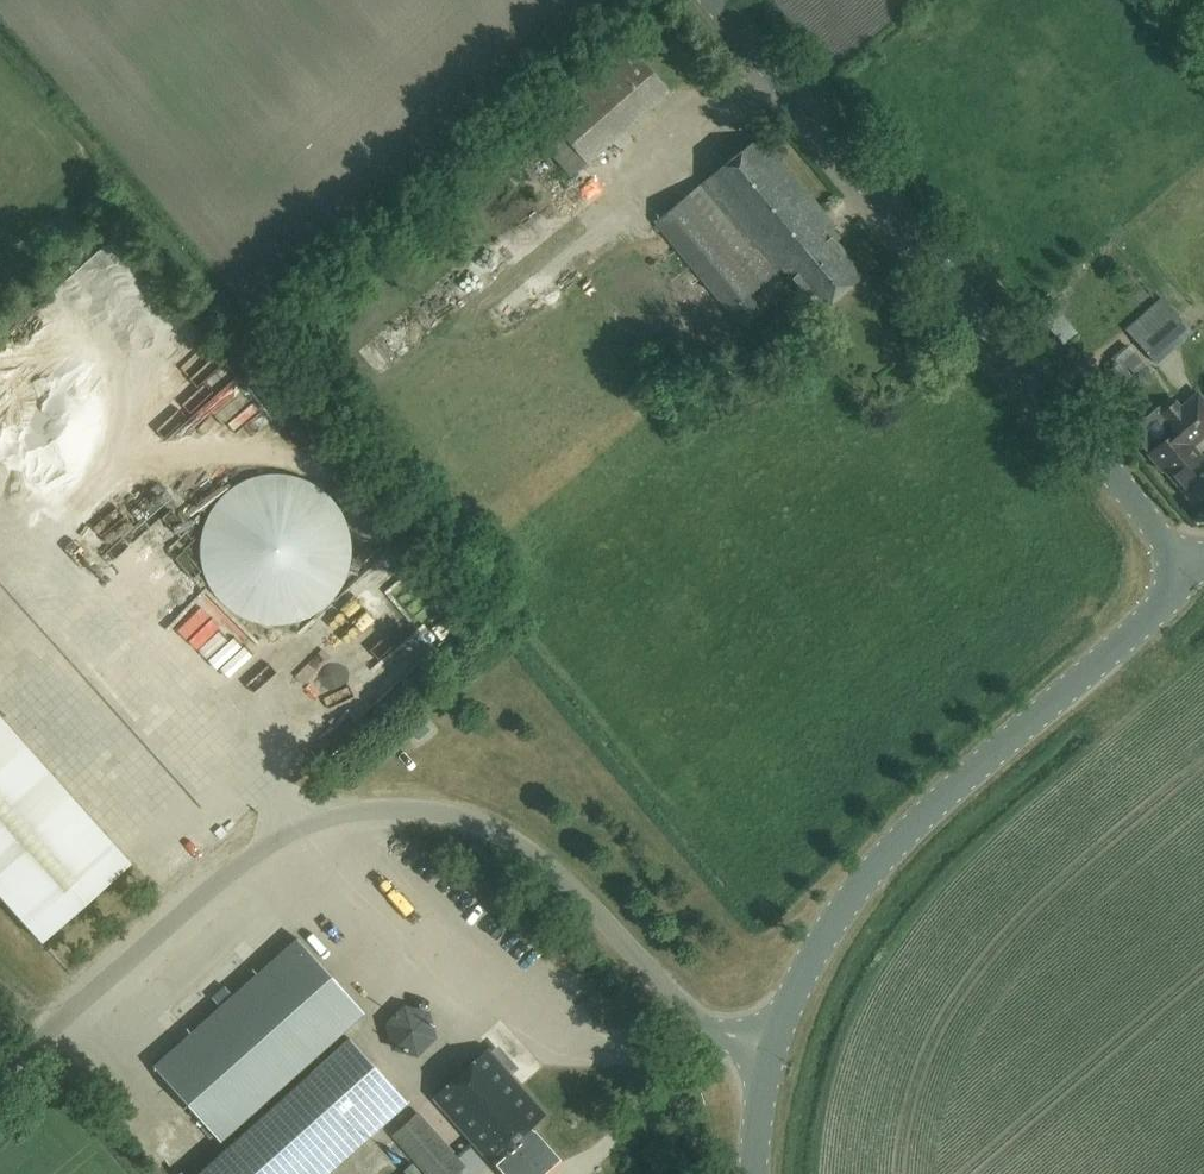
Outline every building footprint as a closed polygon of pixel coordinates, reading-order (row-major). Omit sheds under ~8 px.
[(627,45),(594,74),(635,121),(668,91),(627,45)] [(782,266),(825,233),(834,226),(761,136),(657,222),(742,325),(763,308),(750,292),(782,266)] [(820,312),(862,277),(825,233),(782,266),(820,312)] [(149,282),(127,304),(137,314),(159,292),(149,282)] [(168,392),(216,348),(164,292),(139,315),(174,353),(151,374),(168,392)] [(1156,365),(1191,333),(1161,300),(1126,331),(1156,365)] [(119,327),(134,316),(125,304),(110,316),(119,327)] [(1194,503),(1203,494),(1203,459),(1202,456),(1199,459),(1189,447),(1203,434),(1203,404),(1195,394),(1178,408),(1173,402),(1160,413),(1156,409),(1130,431),(1164,471),(1165,469),(1194,503)] [(244,403),(230,412),(257,451),(270,442),(244,403)] [(247,480),(237,485),(227,492),(221,498),(215,505),(207,518),(204,525),(200,542),(201,554),(202,564),(204,572),(208,582),(213,590),(219,598),(228,607),(235,612),(243,616),(255,621),(266,623),(277,624),(287,623),(296,621),(311,615),(319,610),(328,602),(335,595),(341,586),(345,576),(348,567),(350,554),(350,543),(349,533),(346,524),(340,512),(335,503),(323,491),(315,485),(297,477),(281,474),(271,474),(258,476),(247,480)] [(393,590),(409,580),(394,557),(378,567),(393,590)] [(350,638),(365,657),(386,640),(402,659),(422,642),(390,604),(350,638)] [(236,671),(264,645),(252,632),(242,642),(225,624),(208,640),(236,671)] [(42,945),(131,865),(0,719),(0,898),(42,945)] [(500,944),(512,930),(502,921),(490,935),(500,944)] [(220,1143),(364,1014),(298,940),(233,997),(225,988),(212,1000),(220,1009),(154,1068),(220,1143)] [(386,1024),(393,1049),(417,1056),(435,1037),(429,1012),(404,1006),(386,1024)] [(310,1075),(200,1173),(328,1173),(368,1139),(409,1103),(352,1039),(310,1075)] [(563,1164),(531,1129),(546,1116),(488,1052),(435,1100),(492,1164),(494,1162),(505,1173),(552,1173),(563,1164)] [(463,1166),(416,1113),(391,1135),(425,1173),(454,1173),(463,1166)]
